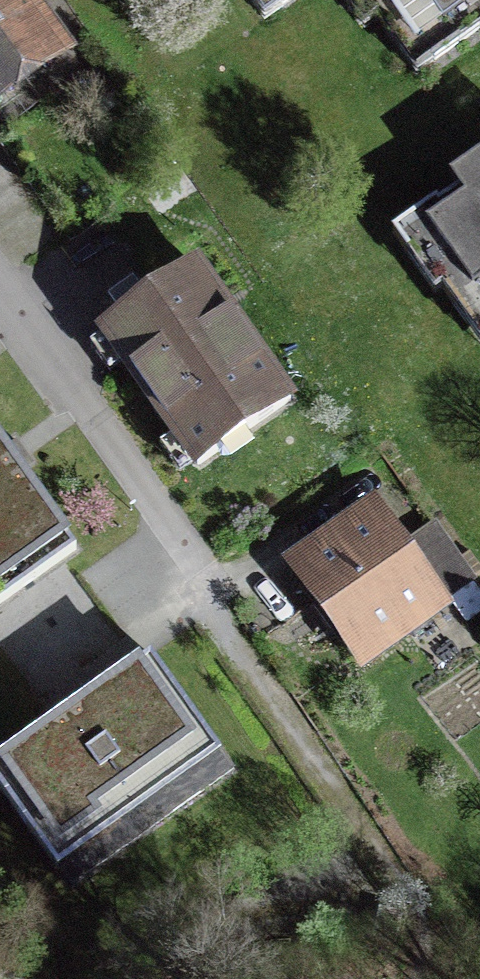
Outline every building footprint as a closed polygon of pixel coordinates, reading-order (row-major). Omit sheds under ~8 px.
[(57,52),(31,16),(47,5),(43,0),(0,0),(0,93),(57,52)] [(382,12),(376,16),(400,51),(416,40),(432,62),(479,29),(479,0),(373,0),(382,12)] [(451,178),(460,191),(439,206),(436,202),(392,234),(420,273),(439,259),(454,281),(442,289),(466,322),(479,312),(479,157),(451,178)] [(102,331),(197,465),(290,399),(195,265),(102,331)] [(75,549),(0,443),(0,603),(75,549)] [(472,582),(432,526),(396,551),(369,512),(298,562),(302,568),(292,574),(352,659),(362,652),(366,657),(472,582)] [(0,762),(0,789),(57,869),(220,753),(150,655),(0,762)]
